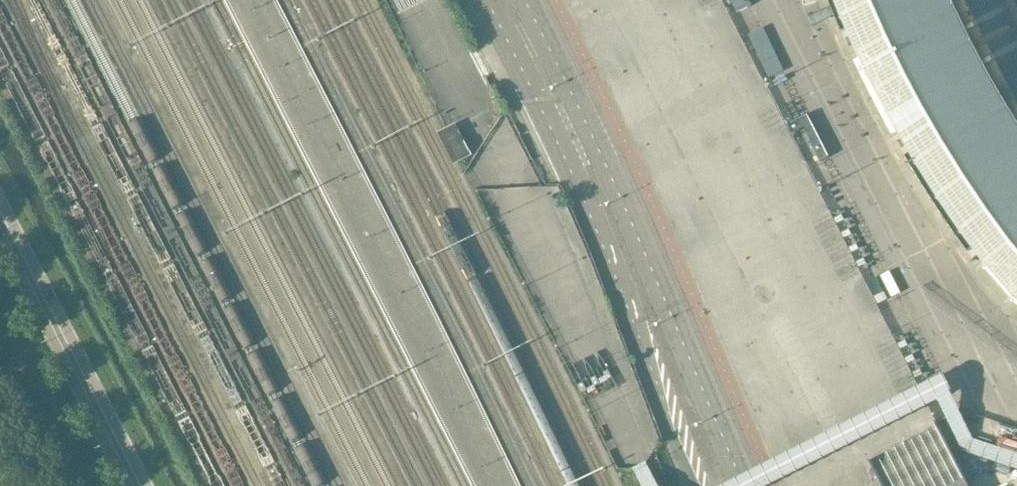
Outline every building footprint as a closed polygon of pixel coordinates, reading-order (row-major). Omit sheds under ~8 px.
[(841,4),(860,51),(918,159),(967,242),(994,276),(1016,303),(1016,0),(839,0),(841,4)] [(818,161),(831,154),(809,112),(796,119),(818,161)] [(457,153),(449,136),(438,141),(446,158),(457,153)] [(841,215),(833,219),(836,224),(844,220),(841,215)] [(848,230),(841,234),(843,239),(851,235),(848,230)] [(856,244),(848,248),(851,253),(858,249),(856,244)] [(863,259),(855,263),(858,268),(866,264),(863,259)] [(877,304),(887,299),(876,277),(866,282),(877,304)] [(905,341),(897,345),(899,350),(907,346),(905,341)] [(912,355),(904,359),(907,364),(915,360),(912,355)] [(919,370),(912,374),(914,379),(922,375),(919,370)] [(961,476),(962,475),(952,457),(934,466),(944,485),(952,480),(961,476)] [(962,475),(961,476),(952,480),(944,485),(941,485),(967,485),(962,475)]
